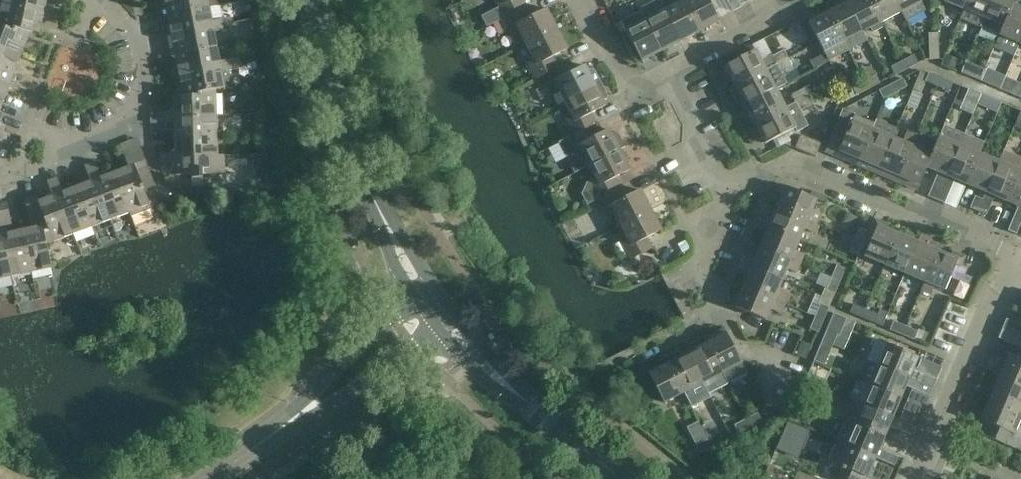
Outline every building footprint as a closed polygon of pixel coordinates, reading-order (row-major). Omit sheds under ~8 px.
[(46,0),(4,0),(3,4),(43,13),(45,7),(46,0)] [(209,0),(165,0),(168,15),(210,7),(209,0)] [(505,18),(527,7),(524,0),(495,0),(505,18)] [(699,33),(719,22),(707,0),(683,0),(683,1),(699,33)] [(873,33),(882,28),(880,24),(882,23),(870,0),(854,0),(847,3),(863,33),(871,29),(873,33)] [(882,23),(901,13),(894,0),(870,0),(882,23)] [(901,13),(905,22),(924,12),(918,0),(894,0),(901,13)] [(970,0),(945,0),(944,2),(966,11),(970,0)] [(966,11),(985,19),(994,0),(970,0),(966,11)] [(1014,6),(1017,0),(994,0),(985,19),(1005,28),(1014,6)] [(664,11),(680,42),(699,33),(683,1),(664,11)] [(863,33),(847,3),(829,13),(844,43),(863,33)] [(50,20),(52,9),(45,7),(43,13),(3,4),(0,17),(0,26),(31,31),(31,32),(39,33),(42,18),(50,20)] [(1005,28),(1001,37),(1020,45),(1020,44),(1020,9),(1014,6),(1005,28)] [(213,22),(210,7),(168,15),(172,35),(214,27),(215,33),(223,31),(221,20),(213,22)] [(521,34),(527,45),(557,29),(547,9),(532,17),(527,7),(505,18),(515,37),(521,34)] [(52,9),(50,20),(59,22),(61,11),(52,9)] [(662,52),(645,21),(640,11),(621,22),(642,62),(662,52)] [(680,42),(664,11),(645,21),(662,52),(680,42)] [(848,51),(844,43),(829,13),(809,23),(829,61),(848,51)] [(221,20),(223,31),(232,29),(230,18),(221,20)] [(21,56),(31,32),(31,31),(0,26),(0,48),(21,56)] [(218,47),(215,33),(214,27),(172,35),(175,56),(218,47)] [(537,78),(543,75),(558,67),(553,57),(568,49),(557,29),(527,45),(533,57),(527,60),(537,78)] [(929,47),(939,47),(938,34),(928,34),(929,47)] [(223,73),(231,71),(229,60),(221,62),(218,47),(175,56),(179,76),(222,67),(223,73)] [(939,60),(939,59),(939,47),(929,47),(930,60),(939,60)] [(14,76),(21,56),(0,48),(0,70),(14,76)] [(725,68),(735,87),(735,88),(789,60),(785,52),(774,58),(773,56),(761,62),(756,52),(725,68)] [(947,56),(944,64),(955,68),(957,60),(947,56)] [(229,60),(231,71),(240,69),(238,58),(229,60)] [(902,63),(907,71),(918,66),(914,58),(902,63)] [(742,101),(745,107),(776,91),(776,92),(788,86),(782,74),(793,68),(789,60),(735,88),(735,87),(730,90),(737,104),(742,101)] [(561,91),(566,101),(601,83),(594,70),(591,69),(588,71),(586,66),(570,74),(565,63),(558,67),(543,75),(554,95),(561,91)] [(907,71),(902,63),(892,68),(896,77),(907,71)] [(216,89),(216,90),(226,88),(223,73),(222,67),(179,76),(183,96),(183,97),(216,89)] [(7,95),(14,76),(0,70),(0,92),(7,95)] [(1000,86),(1003,76),(982,70),(979,81),(1000,86)] [(938,88),(941,80),(930,75),(926,83),(938,88)] [(865,83),(869,91),(879,86),(876,77),(865,83)] [(890,86),(895,95),(907,88),(902,80),(890,86)] [(941,80),(938,88),(949,93),(954,85),(941,80)] [(575,136),(590,128),(597,124),(592,114),(607,106),(604,101),(607,99),(608,96),(601,83),(566,101),(572,113),(565,116),(575,136)] [(869,91),(865,83),(854,88),(857,97),(869,91)] [(776,91),(745,107),(755,127),(815,94),(810,85),(792,95),(796,103),(785,108),(776,92),(776,91)] [(895,95),(890,86),(879,92),(884,101),(895,95)] [(183,97),(183,96),(174,96),(174,112),(167,112),(167,124),(175,123),(174,118),(217,116),(216,90),(216,89),(183,97)] [(816,94),(815,94),(755,127),(765,145),(796,129),(797,132),(809,126),(800,111),(820,100),(816,94)] [(167,124),(167,112),(158,113),(159,118),(159,124),(167,124)] [(255,115),(256,135),(266,135),(266,114),(255,115)] [(175,123),(175,138),(218,137),(217,116),(174,118),(175,123)] [(851,124),(839,119),(824,153),(845,161),(858,166),(860,161),(875,125),(854,116),(851,124)] [(878,175),(897,130),(877,122),(875,125),(860,161),(858,166),(871,172),(878,175)] [(938,173),(929,195),(928,197),(936,200),(937,198),(964,134),(945,126),(940,137),(933,153),(927,168),(938,173)] [(590,166),(621,150),(626,147),(620,135),(616,134),(613,135),(611,130),(595,138),(590,128),(575,136),(559,144),(575,174),(590,166)] [(893,139),(878,175),(898,183),(918,135),(907,130),(902,142),(893,139)] [(6,132),(2,143),(9,146),(13,135),(6,132)] [(964,134),(937,198),(936,200),(945,204),(946,202),(954,183),(955,181),(955,180),(966,184),(979,153),(981,154),(985,143),(984,142),(964,134)] [(918,135),(898,183),(917,192),(927,168),(933,153),(923,149),(928,139),(918,135)] [(176,153),(168,153),(168,164),(176,164),(176,159),(219,157),(219,156),(218,137),(175,138),(176,153)] [(800,137),(794,150),(815,158),(820,145),(800,137)] [(131,213),(130,213),(131,217),(152,209),(138,173),(149,169),(141,146),(123,152),(129,167),(115,172),(131,213)] [(596,177),(589,181),(582,195),(588,205),(599,199),(599,200),(621,188),(616,178),(631,170),(621,150),(590,166),(596,177)] [(979,212),(987,215),(995,196),(1006,201),(1020,164),(1020,158),(1004,151),(999,162),(1000,162),(999,163),(987,193),(986,193),(983,200),(984,200),(979,212)] [(168,164),(168,153),(160,153),(160,165),(168,164)] [(979,153),(966,184),(986,193),(987,193),(999,163),(1000,162),(999,162),(981,154),(979,153)] [(176,159),(176,164),(176,176),(192,176),(193,179),(204,179),(203,175),(225,174),(225,156),(219,156),(219,157),(176,159)] [(88,175),(99,171),(96,163),(85,167),(88,175)] [(1017,206),(1018,206),(1009,229),(1008,231),(1017,234),(1017,233),(1020,223),(1020,164),(1006,201),(1017,206)] [(131,213),(115,172),(101,178),(99,171),(88,175),(91,182),(96,180),(111,220),(130,213),(131,213)] [(50,189),(61,185),(58,178),(47,182),(50,189)] [(96,180),(91,182),(77,187),(93,227),(111,220),(96,180)] [(93,227),(77,187),(63,192),(61,185),(50,189),(53,196),(58,194),(74,234),(93,227)] [(615,215),(621,226),(652,210),(642,191),(627,198),(621,188),(599,200),(609,219),(615,215)] [(779,209),(818,225),(822,214),(814,211),(818,201),(788,188),(779,209)] [(53,196),(39,202),(38,202),(47,245),(74,234),(58,194),(53,196)] [(984,200),(983,200),(975,196),(970,208),(979,212),(984,200)] [(38,202),(39,202),(38,197),(26,200),(31,223),(36,222),(38,227),(23,230),(32,273),(52,268),(47,245),(38,202)] [(23,230),(9,233),(8,228),(13,227),(9,203),(0,205),(0,220),(12,277),(32,273),(23,230)] [(771,228),(801,241),(806,230),(817,235),(820,227),(817,226),(818,225),(779,209),(771,228)] [(662,230),(652,210),(621,226),(627,238),(621,241),(631,260),(653,248),(647,238),(662,230)] [(12,277),(0,220),(0,279),(12,277)] [(886,267),(899,237),(882,229),(884,224),(875,220),(867,239),(873,241),(866,258),(886,267)] [(805,255),(797,251),(801,241),(771,228),(762,248),(801,264),(805,255)] [(854,241),(863,245),(869,232),(859,228),(854,241)] [(906,275),(919,245),(899,237),(886,267),(906,275)] [(849,252),(858,256),(863,245),(854,241),(849,252)] [(919,245),(906,275),(924,283),(920,294),(921,295),(939,253),(919,245)] [(796,274),(801,264),(762,248),(754,268),(784,281),(788,271),(796,274)] [(939,253),(921,295),(927,297),(928,294),(931,295),(934,287),(947,292),(957,267),(962,270),(966,259),(954,254),(952,259),(939,253)] [(831,278),(840,281),(845,270),(836,266),(831,278)] [(745,289),(785,306),(789,295),(780,291),(784,281),(754,268),(745,289)] [(826,290),(835,294),(840,281),(831,278),(826,290)] [(772,310),(781,314),(785,306),(745,289),(737,308),(767,321),(772,310)] [(814,318),(823,322),(828,310),(820,306),(814,318)] [(863,319),(867,311),(855,306),(851,314),(863,319)] [(867,311),(863,319),(875,324),(879,316),(867,311)] [(822,341),(833,346),(837,335),(840,336),(847,319),(833,314),(822,341)] [(809,329),(819,333),(823,322),(814,318),(809,329)] [(903,337),(907,328),(894,323),(891,331),(903,337)] [(1011,324),(1008,332),(1020,337),(1020,329),(1011,324)] [(907,328),(903,337),(915,342),(919,333),(907,328)] [(1008,332),(1004,339),(1020,346),(1020,337),(1008,332)] [(748,374),(742,363),(727,334),(708,344),(728,384),(748,374)] [(867,360),(873,362),(934,389),(938,379),(915,369),(920,358),(889,345),(889,346),(876,340),(867,360)] [(833,346),(822,341),(814,361),(825,365),(833,346)] [(689,354),(704,383),(709,394),(728,384),(708,344),(689,354)] [(842,345),(838,355),(861,366),(865,356),(842,345)] [(704,383),(689,354),(669,364),(684,393),(690,405),(700,399),(694,388),(704,383)] [(1018,360),(1018,359),(1010,355),(1006,364),(1000,362),(994,375),(1000,378),(1020,387),(1020,362),(1018,360)] [(934,389),(873,362),(864,382),(872,385),(872,386),(902,398),(906,387),(912,389),(907,401),(925,408),(930,397),(934,389)] [(684,393),(669,364),(649,374),(664,403),(684,393)] [(1020,411),(1020,387),(1000,378),(991,398),(1020,411)] [(872,386),(863,406),(893,418),(902,398),(872,386)] [(1020,420),(1020,411),(991,398),(982,420),(986,422),(980,434),(1004,445),(1010,432),(1015,434),(1020,420)] [(886,439),(891,428),(896,430),(896,429),(908,434),(911,426),(899,421),(893,418),(863,406),(853,401),(845,421),(886,439)] [(925,408),(907,401),(899,421),(911,426),(914,418),(921,421),(925,408)] [(758,414),(746,420),(751,429),(762,423),(758,414)] [(751,429),(746,420),(735,426),(739,434),(751,429)] [(881,450),(886,439),(845,421),(836,441),(894,466),(898,457),(881,450)] [(801,429),(788,423),(781,438),(780,442),(778,446),(777,450),(790,456),(801,429)] [(708,440),(712,448),(723,443),(719,434),(708,440)] [(700,454),(712,448),(708,440),(697,445),(700,454)] [(836,441),(828,462),(836,465),(831,478),(832,478),(866,478),(867,478),(869,478),(877,459),(882,461),(879,469),(891,474),(894,466),(836,441)]
